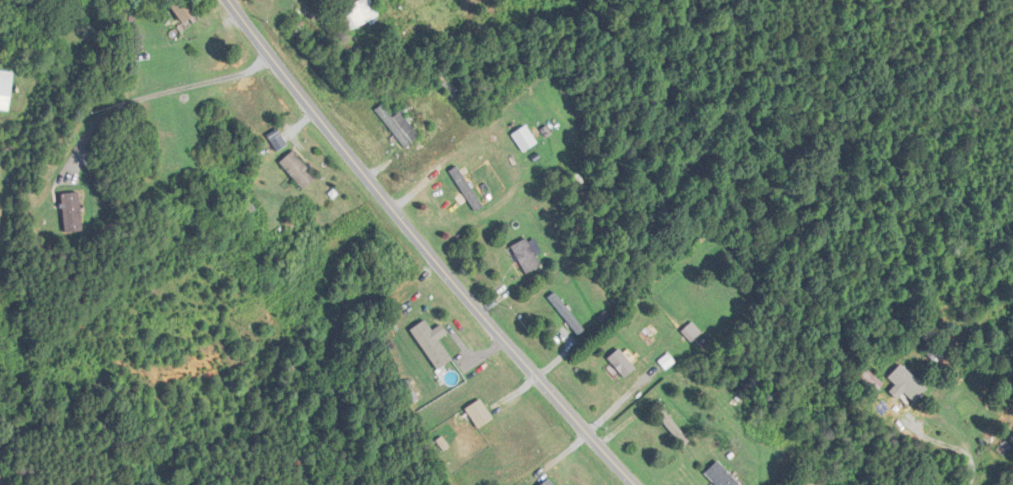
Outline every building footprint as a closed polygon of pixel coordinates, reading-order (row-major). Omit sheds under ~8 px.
[(185,23),(199,12),(190,0),(168,0),(185,23)] [(345,32),(381,16),(374,0),(360,0),(335,12),(345,32)] [(293,23),(299,36),(310,30),(304,18),(293,23)] [(0,70),(0,109),(11,110),(14,71),(0,70)] [(394,117),(383,104),(375,111),(407,147),(422,135),(401,111),(394,117)] [(532,140),(540,134),(528,119),(520,125),(532,140)] [(280,162),(304,190),(318,177),(293,150),(280,162)] [(83,231),(80,192),(63,193),(65,232),(83,231)] [(512,247),(527,274),(542,265),(527,238),(512,247)] [(454,359),(425,320),(411,330),(440,369),(454,359)] [(702,330),(690,323),(683,335),(694,342),(702,330)] [(609,358),(624,379),(637,370),(622,349),(609,358)] [(896,373),(924,399),(930,393),(902,366),(896,373)] [(856,378),(874,395),(884,384),(867,367),(856,378)] [(467,408),(479,428),(494,419),(482,399),(467,408)] [(718,461),(705,473),(717,484),(743,484),(718,461)]
